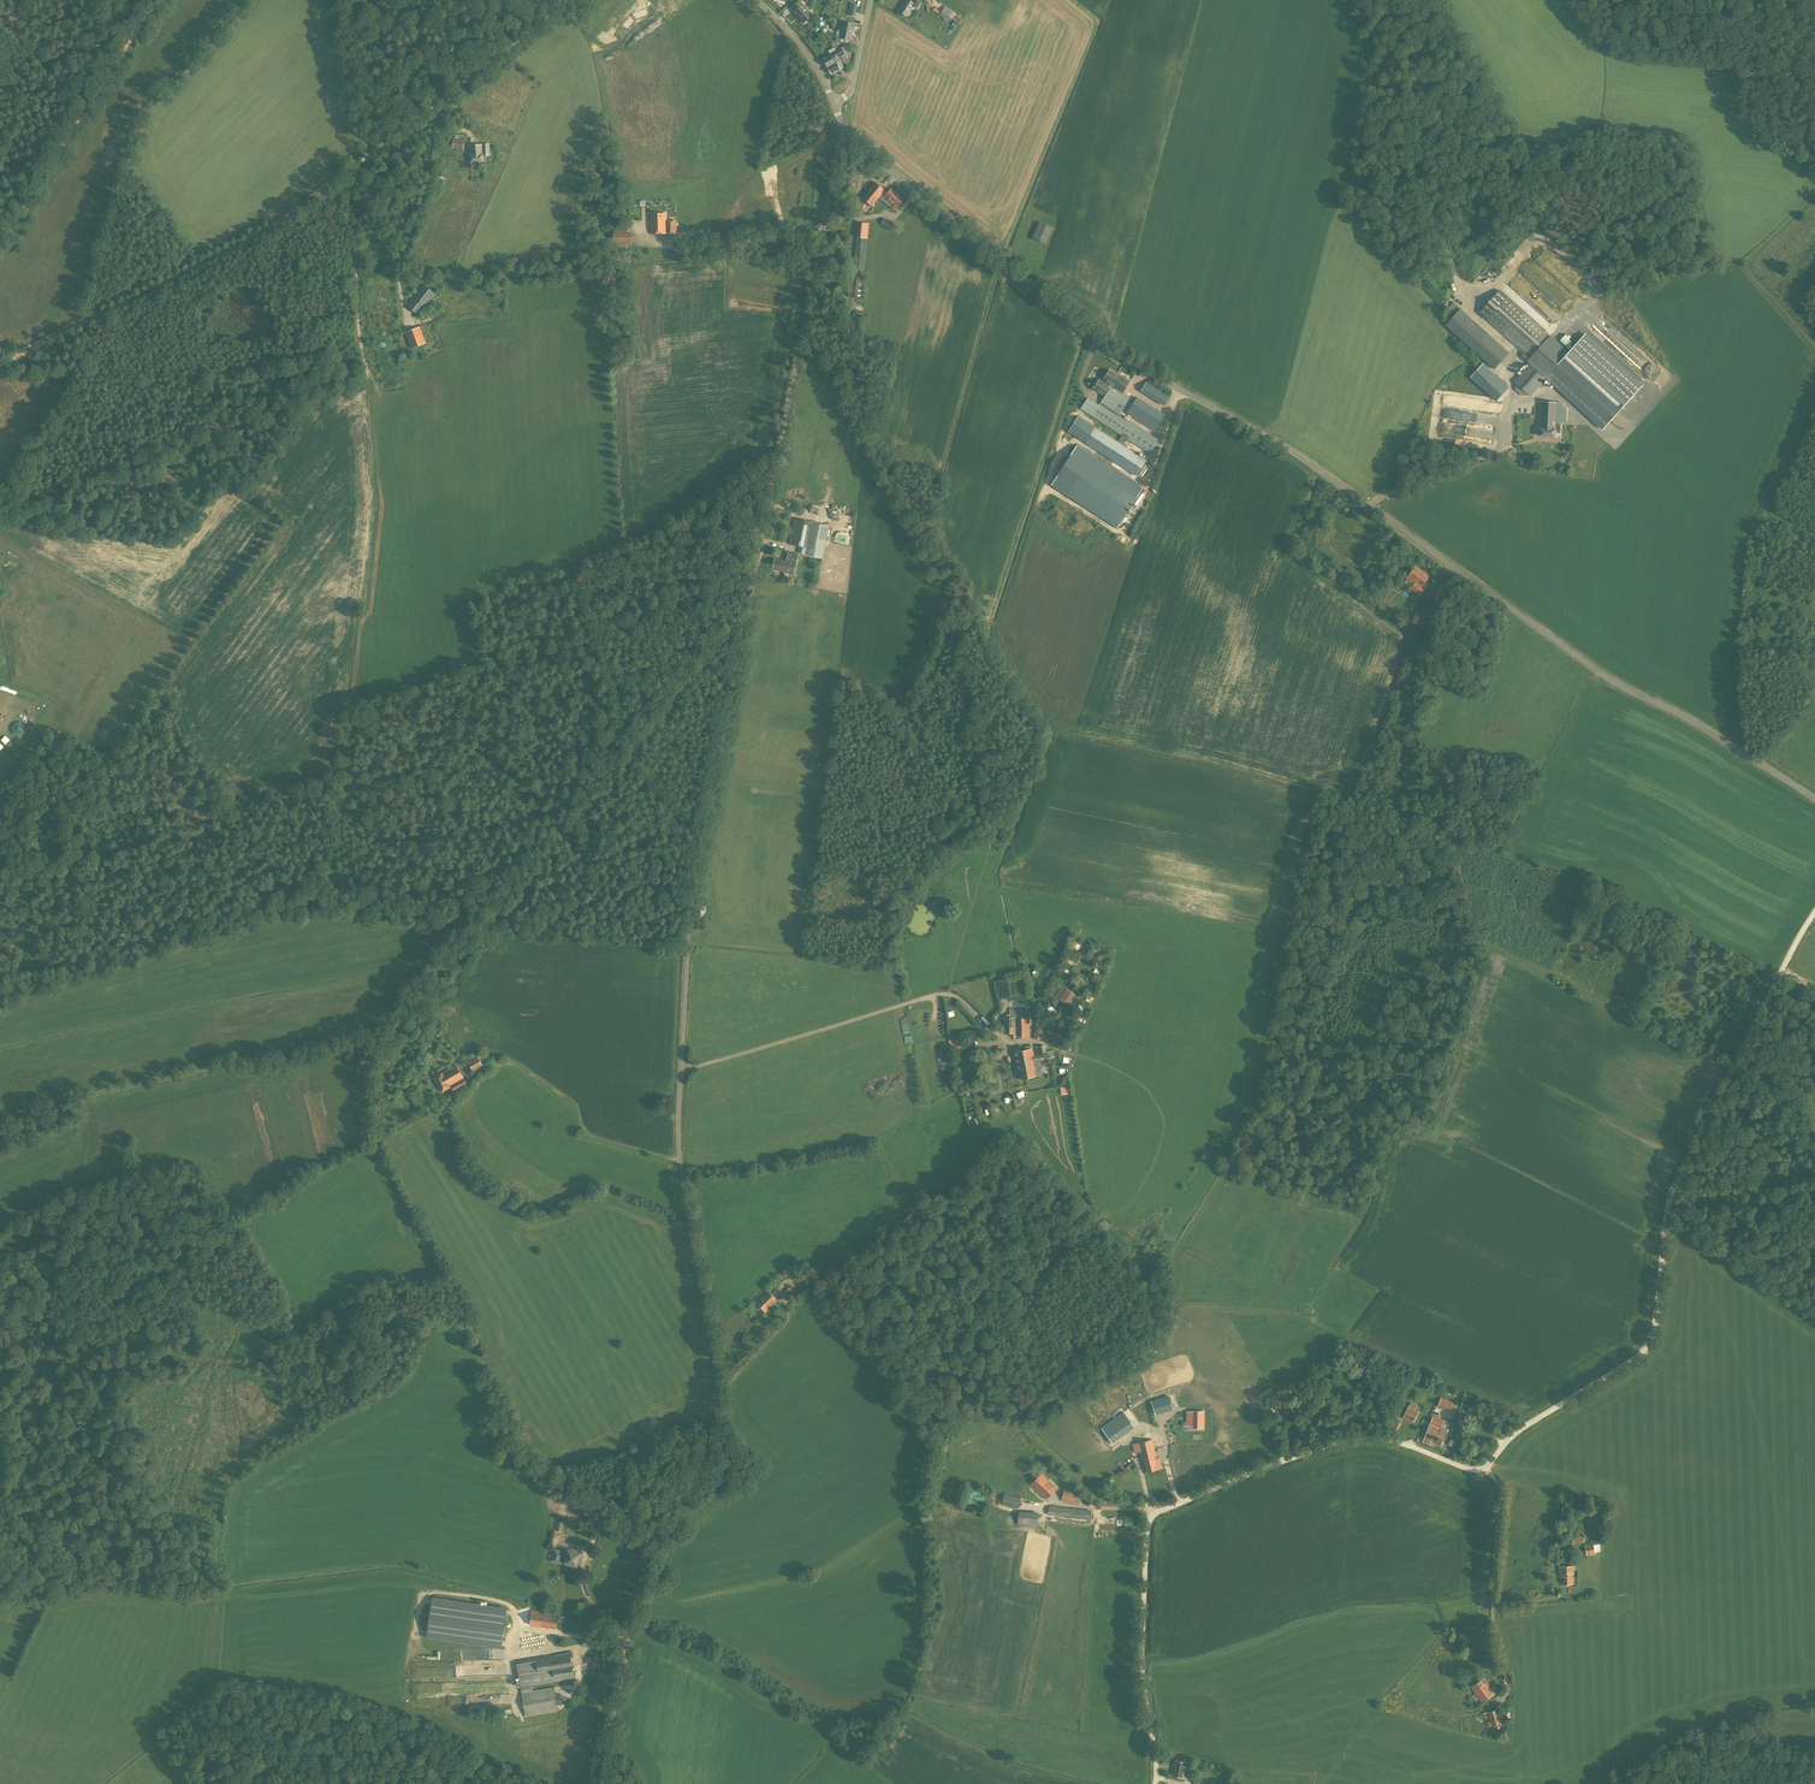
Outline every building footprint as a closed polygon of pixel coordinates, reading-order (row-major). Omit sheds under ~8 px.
[(612,2),(621,12),(626,7),(620,0),(614,0),(612,2)] [(791,8),(794,11),(804,22),(812,15),(808,11),(809,10),(799,0),(797,2),(791,8)] [(907,16),(911,9),(913,10),(915,8),(917,9),(921,2),(917,0),(913,0),(912,2),(909,0),(906,0),(902,7),(901,6),(898,10),(907,16)] [(612,2),(607,7),(616,17),(621,12),(612,2)] [(607,7),(599,14),(608,23),(616,17),(607,7)] [(944,17),(948,20),(949,18),(953,20),(955,15),(952,13),(953,12),(945,7),(940,15),(944,17)] [(594,18),(584,27),(594,37),(601,31),(596,25),(598,23),(594,18)] [(840,38),(836,37),(836,41),(845,43),(846,40),(850,41),(854,24),(843,22),(840,38)] [(841,48),(830,54),(822,59),(828,68),(827,68),(832,75),(840,70),(836,63),(835,63),(834,61),(845,55),(841,48)] [(458,150),(463,151),(464,140),(453,139),(452,148),(458,149),(458,150)] [(470,145),(470,163),(483,162),(483,155),(489,155),(489,144),(470,145)] [(879,197),(888,205),(891,202),(892,202),(897,195),(890,189),(887,193),(874,182),(861,198),(872,207),(879,197)] [(891,202),(888,205),(889,206),(890,204),(895,208),(902,200),(897,195),(892,202),(891,202)] [(797,208),(788,211),(789,217),(799,214),(797,208)] [(667,221),(666,214),(651,214),(651,234),(676,233),(676,221),(667,221)] [(881,224),(888,228),(891,221),(884,218),(881,224)] [(857,222),(853,269),(864,270),(869,224),(857,222)] [(1032,239),(1046,244),(1053,227),(1039,222),(1032,239)] [(613,243),(612,249),(627,251),(627,246),(631,246),(632,233),(603,230),(601,241),(613,243)] [(1536,253),(1546,267),(1555,260),(1549,252),(1542,257),(1538,251),(1536,253)] [(749,267),(741,264),(736,276),(748,281),(750,275),(746,273),(749,267)] [(772,277),(763,273),(758,285),(771,290),(773,285),(769,284),(772,277)] [(852,277),(850,297),(861,298),(863,278),(852,277)] [(436,294),(423,283),(405,305),(418,315),(436,294)] [(1499,290),(1479,313),(1529,359),(1550,336),(1507,297),(1499,290)] [(1450,307),(1454,310),(1459,304),(1455,301),(1450,307)] [(1446,326),(1495,369),(1510,352),(1461,309),(1446,326)] [(406,332),(412,348),(431,341),(425,325),(406,332)] [(1484,366),(1473,379),(1476,381),(1499,402),(1510,389),(1495,375),(1484,366)] [(1081,409),(1122,436),(1118,442),(1093,426),(1083,442),(1136,476),(1146,460),(1122,445),(1127,439),(1150,454),(1159,441),(1118,415),(1129,397),(1122,393),(1130,381),(1119,374),(1118,375),(1110,370),(1104,380),(1105,380),(1104,383),(1099,380),(1093,389),(1105,396),(1099,406),(1088,399),(1081,409)] [(1140,391),(1164,406),(1170,396),(1147,381),(1140,391)] [(1164,415),(1137,397),(1126,413),(1154,431),(1164,415)] [(1555,437),(1556,432),(1560,432),(1561,424),(1556,424),(1556,422),(1557,403),(1541,402),(1539,428),(1541,429),(1540,436),(1555,437)] [(1143,488),(1134,482),(1092,455),(1066,495),(1117,528),(1143,488)] [(799,553),(811,556),(823,558),(829,525),(818,523),(794,519),(789,545),(800,547),(799,553)] [(784,571),(784,573),(794,575),(796,563),(798,554),(788,551),(786,561),(775,559),(773,569),(784,571)] [(1427,585),(1424,583),(1429,576),(1416,566),(1407,579),(1415,585),(1412,589),(1420,595),(1427,585)] [(1436,595),(1443,600),(1449,589),(1442,585),(1436,595)] [(1415,617),(1426,624),(1433,613),(1422,606),(1415,617)] [(1006,979),(995,981),(999,999),(1009,997),(1006,979)] [(1076,995),(1063,985),(1056,996),(1069,1005),(1076,995)] [(1010,1009),(1010,1018),(1003,1018),(1004,1033),(1010,1033),(1010,1036),(1030,1036),(1029,1008),(1010,1009)] [(961,1038),(949,1040),(950,1048),(963,1046),(961,1038)] [(1054,1050),(1046,1051),(1045,1045),(1035,1047),(1037,1054),(1034,1055),(1032,1045),(1030,1045),(1025,1046),(1026,1050),(1014,1052),(1019,1079),(1036,1076),(1036,1075),(1034,1062),(1039,1061),(1048,1059),(1048,1058),(1055,1056),(1054,1050)] [(476,1054),(467,1060),(474,1072),(483,1067),(482,1064),(489,1061),(485,1054),(478,1058),(476,1054)] [(1039,1061),(1034,1062),(1036,1075),(1042,1074),(1039,1061)] [(456,1066),(443,1074),(442,1073),(435,1077),(442,1091),(450,1087),(453,1093),(467,1084),(456,1066)] [(1116,1221),(1123,1227),(1128,1222),(1120,1215),(1116,1221)] [(1132,1226),(1128,1232),(1136,1238),(1141,1232),(1132,1226)] [(790,1270),(795,1278),(794,1279),(798,1285),(804,1281),(795,1266),(790,1270)] [(761,1297),(756,1302),(766,1311),(776,1301),(767,1292),(761,1298),(761,1297)] [(1164,1401),(1167,1408),(1172,1406),(1166,1395),(1163,1397),(1165,1401),(1164,1401)] [(1443,1409),(1444,1407),(1447,1400),(1441,1397),(1438,1406),(1443,1409)] [(1101,1428),(1112,1444),(1144,1421),(1133,1405),(1101,1428)] [(1403,1418),(1413,1423),(1419,1410),(1416,1409),(1411,1406),(1409,1405),(1403,1418)] [(1186,1418),(1185,1428),(1198,1430),(1201,1414),(1187,1412),(1184,1412),(1183,1418),(1186,1418)] [(1433,1416),(1423,1442),(1430,1445),(1431,1441),(1441,1445),(1447,1429),(1442,1427),(1445,1420),(1433,1416)] [(1139,1452),(1142,1462),(1144,1462),(1146,1471),(1161,1468),(1159,1458),(1156,1458),(1151,1439),(1134,1444),(1136,1453),(1139,1452)] [(544,1464),(542,1471),(553,1474),(555,1467),(544,1464)] [(1030,1484),(1036,1490),(1039,1488),(1041,1487),(1048,1480),(1042,1473),(1030,1484)] [(1056,1488),(1050,1481),(1048,1480),(1041,1487),(1039,1488),(1036,1490),(1045,1499),(1056,1488)] [(1061,1501),(1079,1504),(1081,1495),(1074,1494),(1075,1491),(1064,1489),(1061,1501)] [(1021,1498),(998,1492),(996,1501),(1018,1507),(1021,1498)] [(1057,1517),(1090,1520),(1091,1510),(1048,1506),(1047,1514),(1057,1515),(1057,1517)] [(1018,1511),(1017,1525),(1038,1526),(1039,1512),(1018,1511)] [(557,1521),(555,1530),(562,1532),(564,1522),(557,1521)] [(1583,1534),(1573,1536),(1574,1543),(1585,1542),(1583,1534)] [(1585,1544),(1587,1556),(1596,1554),(1595,1552),(1600,1551),(1600,1546),(1599,1542),(1585,1544)] [(554,1550),(552,1561),(559,1563),(562,1552),(554,1550)] [(565,1562),(576,1565),(579,1553),(568,1550),(565,1562)] [(1560,1566),(1560,1576),(1561,1576),(1562,1584),(1574,1583),(1573,1572),(1575,1572),(1574,1566),(1560,1566)] [(500,1647),(507,1610),(433,1598),(427,1635),(500,1647)] [(532,1610),(530,1625),(556,1629),(559,1614),(532,1610)] [(536,1658),(536,1657),(516,1661),(525,1716),(558,1711),(554,1687),(532,1690),(531,1685),(573,1678),(569,1652),(536,1658)] [(1491,1688),(1485,1678),(1472,1686),(1482,1702),(1498,1692),(1494,1686),(1491,1688)] [(497,1695),(497,1705),(512,1704),(511,1694),(497,1695)] [(1489,1721),(1488,1722),(1490,1726),(1504,1722),(1500,1708),(1481,1714),(1483,1720),(1488,1718),(1489,1721)] [(1193,1763),(1176,1760),(1175,1760),(1172,1776),(1194,1780),(1195,1772),(1191,1772),(1193,1763)]
